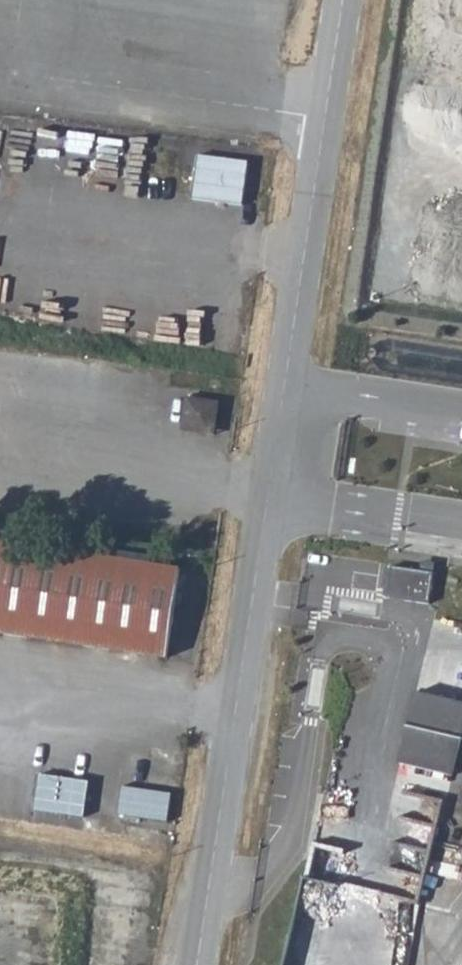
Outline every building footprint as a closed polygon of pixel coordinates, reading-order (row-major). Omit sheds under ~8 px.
[(397,124),(395,140),(444,147),(447,132),(397,124)] [(247,163),(199,156),(193,200),(241,206),(247,163)] [(197,424),(226,428),(229,406),(201,402),(197,424)] [(175,661),(187,573),(0,546),(0,637),(175,661)] [(436,567),(392,563),(389,597),(433,601),(436,567)] [(457,773),(461,749),(461,699),(417,689),(401,761),(457,773)] [(174,815),(184,750),(157,745),(153,766),(132,761),(119,831),(169,840),(174,815)] [(446,798),(453,777),(435,771),(428,792),(446,798)] [(40,773),(37,809),(87,813),(90,778),(40,773)] [(307,875),(302,898),(333,905),(338,882),(307,875)]
